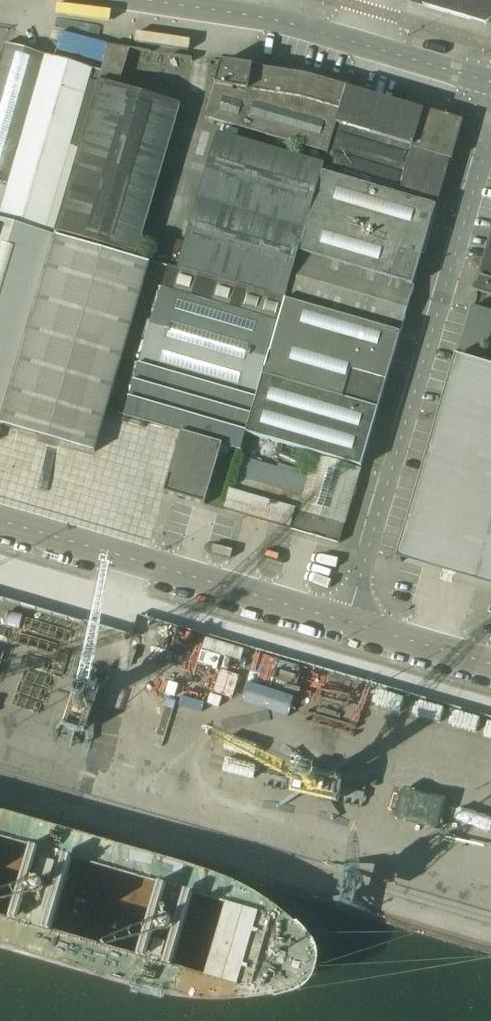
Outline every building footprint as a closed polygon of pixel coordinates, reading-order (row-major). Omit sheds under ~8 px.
[(406,1),(485,24),(486,23),(490,20),(490,0),(406,0),(406,1)] [(6,44),(0,62),(0,182),(9,185),(46,56),(6,44)] [(99,82),(118,87),(130,49),(109,45),(99,82)] [(78,148),(70,145),(89,80),(97,82),(100,71),(46,56),(9,185),(0,214),(0,218),(54,234),(78,148)] [(328,154),(333,135),(347,89),(348,88),(306,76),(251,67),(221,62),(214,86),(215,86),(205,118),(328,154)] [(118,87),(99,82),(55,232),(135,255),(180,105),(118,87)] [(424,111),(423,111),(347,89),(333,135),(410,157),(424,111)] [(437,206),(460,127),(460,126),(457,125),(457,120),(424,110),(423,111),(424,111),(410,157),(333,135),(328,154),(325,165),(323,173),(437,206)] [(179,268),(285,299),(299,253),(323,173),(325,165),(218,133),(179,268)] [(437,206),(323,173),(299,253),(414,287),(437,206)] [(54,235),(0,219),(0,417),(54,235)] [(0,417),(0,424),(94,451),(149,263),(138,260),(140,256),(135,255),(55,232),(54,235),(0,417)] [(479,277),(490,281),(490,235),(479,277)] [(414,287),(299,253),(285,299),(400,333),(414,287)] [(285,300),(168,266),(124,416),(182,433),(164,493),(204,504),(220,453),(227,455),(229,447),(241,450),(255,400),(256,400),(257,395),(263,376),(285,300)] [(479,277),(475,290),(490,295),(490,281),(479,277)] [(400,333),(285,299),(285,300),(263,376),(378,409),(400,333)] [(473,303),(472,302),(458,349),(483,357),(490,330),(490,308),(473,303)] [(395,561),(401,562),(404,552),(442,564),(456,568),(479,575),(490,535),(490,368),(455,357),(395,560),(395,561)] [(361,467),(372,429),(378,409),(263,376),(257,395),(256,400),(246,434),(361,467)] [(338,543),(360,471),(361,469),(314,456),(308,479),(257,464),(256,466),(238,461),(223,510),(338,543)] [(479,575),(490,578),(490,535),(479,575)] [(14,599),(0,596),(0,653),(14,599)] [(11,724),(39,731),(62,629),(46,625),(42,643),(54,645),(51,659),(27,654),(11,724)] [(333,688),(324,726),(490,769),(490,729),(333,688)] [(396,698),(433,710),(435,701),(399,689),(396,698)] [(265,707),(262,735),(266,735),(267,729),(288,732),(291,710),(265,707)]
